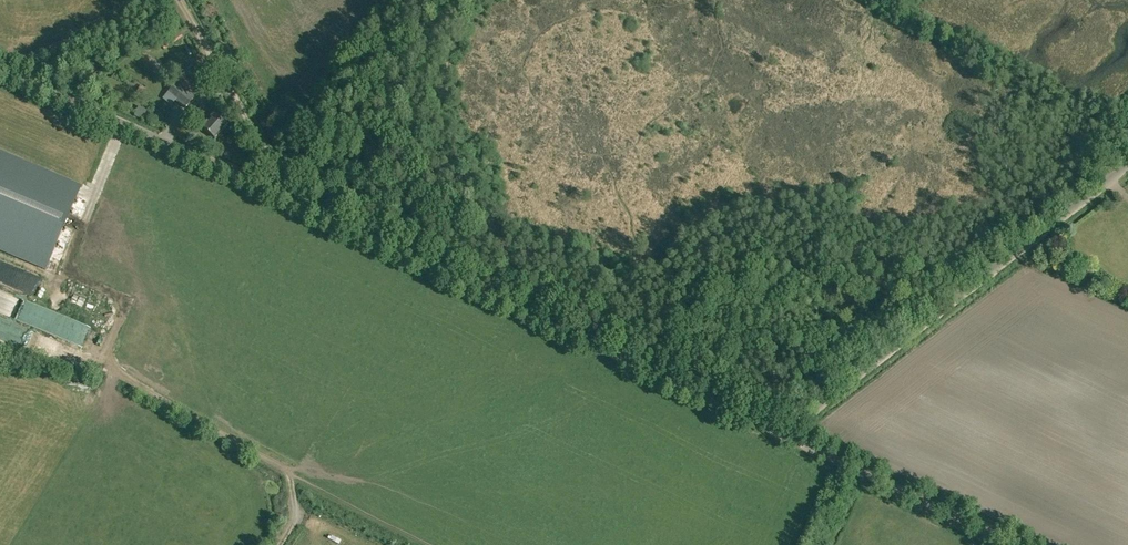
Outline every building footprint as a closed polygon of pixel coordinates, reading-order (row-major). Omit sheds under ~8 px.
[(129,27),(123,17),(115,22),(120,31),(129,27)] [(165,50),(170,46),(164,36),(159,39),(165,50)] [(183,75),(163,98),(172,105),(175,101),(185,109),(195,97),(187,90),(193,82),(183,75)] [(200,120),(206,126),(203,129),(214,139),(228,122),(218,114),(215,116),(212,112),(203,105),(194,115),(200,120)] [(80,187),(0,153),(0,249),(46,269),(55,247),(65,252),(75,229),(84,207),(87,208),(93,193),(91,192),(84,189),(80,187)]
